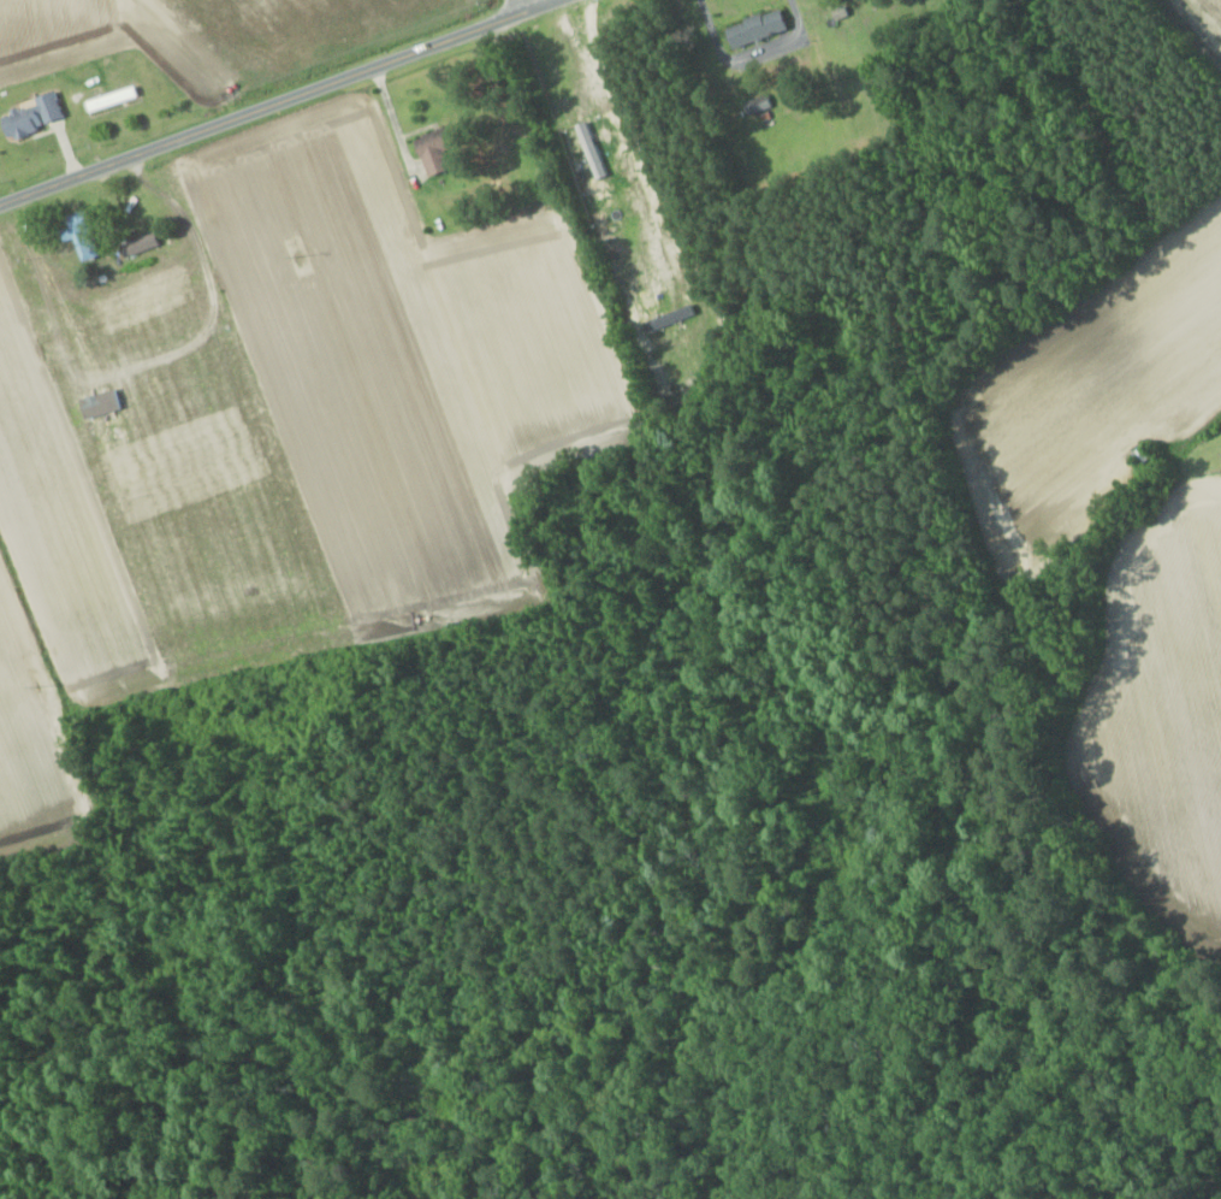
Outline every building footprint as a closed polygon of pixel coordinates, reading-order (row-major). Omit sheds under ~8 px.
[(782,32),(776,9),(721,25),(727,48),(782,32)] [(0,113),(0,129),(2,136),(59,122),(52,92),(30,97),(32,105),(0,113)] [(768,108),(764,95),(739,101),(743,115),(768,108)] [(450,167),(436,129),(409,139),(423,177),(450,167)] [(70,240),(79,263),(99,254),(81,210),(62,218),(66,228),(57,232),(62,243),(70,240)] [(115,246),(120,259),(156,245),(152,233),(115,246)] [(1150,457),(1139,442),(1126,451),(1137,466),(1150,457)]
